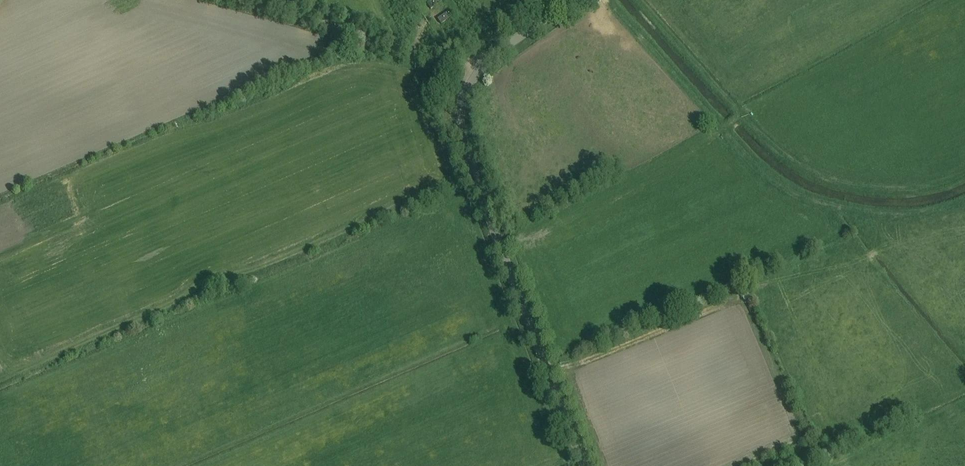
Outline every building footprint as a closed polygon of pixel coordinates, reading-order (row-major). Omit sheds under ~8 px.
[(442,2),(441,0),(435,0),(428,5),(431,10),(442,2)] [(442,25),(453,17),(449,12),(438,20),(442,25)] [(556,230),(551,233),(557,247),(563,244),(556,230)]
